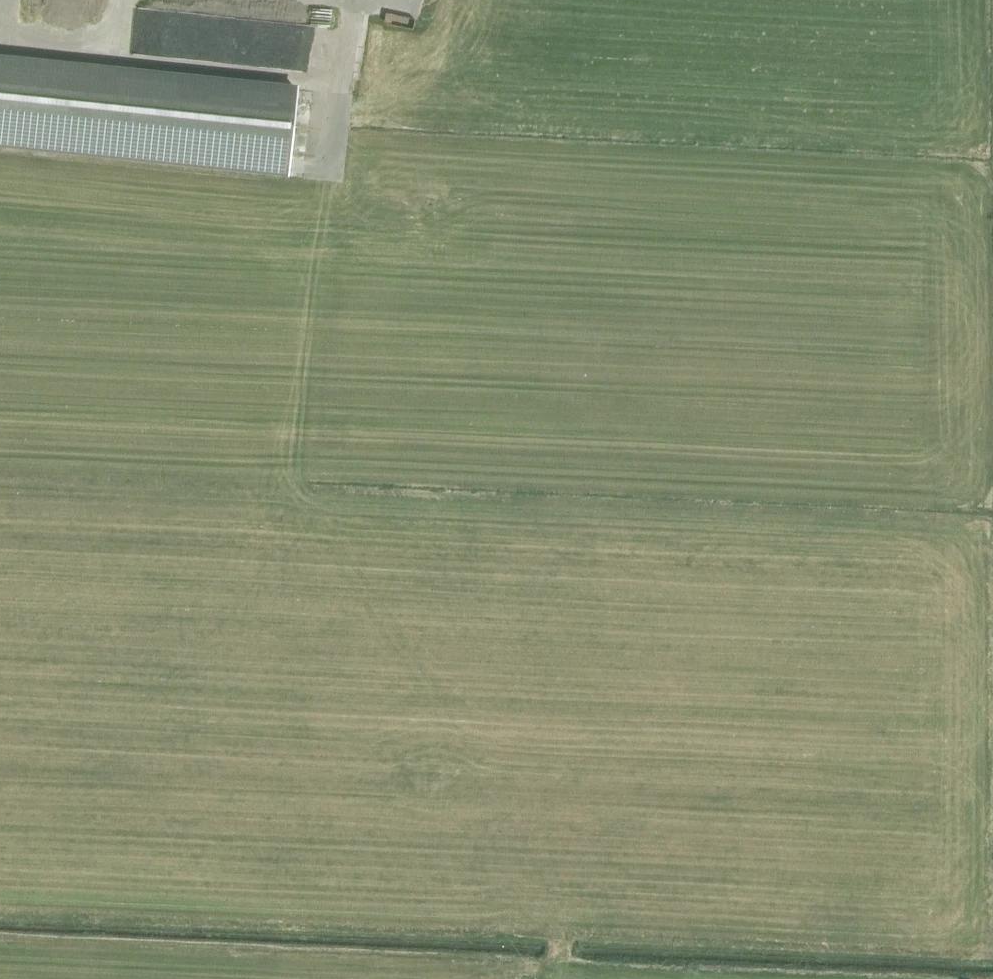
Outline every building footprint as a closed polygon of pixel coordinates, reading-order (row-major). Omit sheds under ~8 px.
[(281,57),(319,63),(322,38),(284,32),(281,57)] [(289,176),(297,90),(0,60),(0,146),(289,176)]
